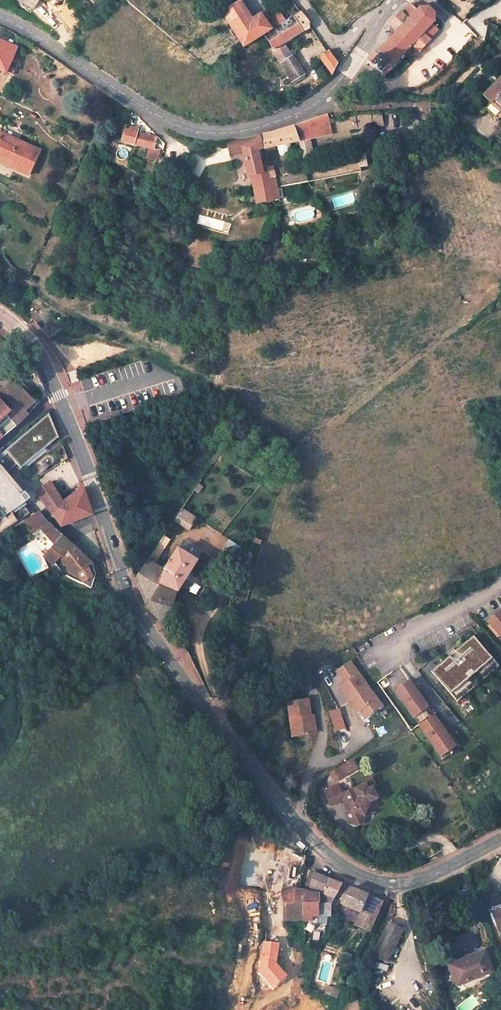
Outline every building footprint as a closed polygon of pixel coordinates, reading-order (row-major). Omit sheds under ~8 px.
[(239,1),(222,12),(244,46),(270,29),(265,22),(259,14),(251,19),(239,1)] [(376,52),(366,62),(383,77),(393,68),(392,66),(412,45),(419,52),(431,40),(429,39),(438,30),(432,24),(434,21),(434,17),(434,13),(428,7),(419,7),(416,10),(410,4),(402,13),(401,12),(390,24),(397,31),(389,40),(377,53),(376,52)] [(277,11),(265,22),(270,29),(284,20),(277,11)] [(300,13),(265,35),(274,50),(273,51),(281,65),(288,75),(292,82),(304,74),(284,43),(310,27),(310,25),(301,12),(300,13)] [(0,41),(0,70),(6,72),(16,48),(0,41)] [(327,53),(320,58),(332,74),(337,65),(329,53),(327,53)] [(281,65),(277,67),(283,78),(288,75),(281,65)] [(483,95),(500,111),(500,110),(500,76),(483,95)] [(327,115),(293,126),(297,141),(371,125),(370,112),(367,112),(349,115),(328,119),(327,115)] [(392,125),(391,113),(370,112),(371,125),(383,124),(384,128),(392,125)] [(122,141),(149,148),(147,157),(156,160),(158,150),(154,149),(156,138),(139,134),(140,130),(126,126),(122,141)] [(260,136),(259,136),(262,148),(277,145),(281,144),(288,143),(297,141),(293,126),(270,134),(260,136)] [(0,133),(0,157),(18,165),(16,170),(28,176),(40,151),(0,133)] [(242,147),(243,152),(246,165),(249,176),(263,173),(259,156),(263,156),(262,148),(259,136),(234,140),(226,140),(229,150),(242,147)] [(312,140),(301,141),(302,155),(313,154),(312,140)] [(281,144),(277,145),(278,153),(281,154),(289,153),(290,151),(288,143),(281,144)] [(304,170),(307,182),(362,172),(361,167),(366,166),(364,153),(358,153),(359,159),(304,170)] [(0,157),(0,163),(16,170),(18,165),(0,157)] [(274,176),(276,184),(278,198),(283,197),(281,187),(307,182),(304,170),(275,176),(274,176)] [(276,184),(255,189),(257,202),(278,198),(276,184)] [(0,326),(0,335),(6,341),(11,336),(0,326)] [(16,379),(14,382),(18,387),(24,393),(27,390),(16,379)] [(14,382),(4,391),(8,395),(18,387),(14,382)] [(0,392),(0,438),(17,424),(27,414),(24,411),(33,403),(24,393),(18,387),(8,395),(4,391),(2,393),(0,391),(0,392)] [(2,449),(5,451),(0,455),(0,467),(4,472),(14,463),(18,467),(56,436),(47,412),(15,438),(2,449)] [(48,482),(36,491),(51,513),(62,522),(90,512),(82,488),(64,501),(48,482)] [(23,491),(19,495),(24,501),(29,498),(23,491)] [(182,509),(179,512),(193,519),(196,515),(182,509)] [(179,512),(174,520),(189,526),(193,519),(179,512)] [(38,513),(26,521),(31,532),(39,528),(46,522),(38,513)] [(38,549),(45,556),(62,537),(46,522),(39,528),(31,532),(38,549)] [(62,537),(45,556),(53,564),(59,556),(75,580),(82,583),(91,589),(96,575),(92,564),(62,537)] [(241,548),(229,540),(224,548),(236,556),(241,548)] [(159,542),(153,553),(158,556),(165,545),(159,542)] [(181,542),(178,548),(197,561),(200,554),(181,542)] [(175,590),(177,591),(197,561),(178,548),(164,570),(168,573),(162,582),(175,590)] [(224,552),(221,558),(232,564),(234,558),(224,552)] [(153,553),(148,560),(153,564),(158,556),(153,553)] [(147,608),(164,626),(175,590),(162,582),(161,583),(150,577),(157,566),(153,564),(148,560),(135,579),(147,608)] [(164,570),(157,566),(150,577),(161,583),(162,582),(168,573),(164,570)] [(485,624),(500,644),(500,616),(499,613),(485,624)] [(450,659),(432,675),(458,705),(499,669),(473,639),(455,655),(458,658),(453,662),(450,659)] [(379,706),(348,662),(334,671),(342,683),(337,687),(354,712),(357,710),(365,705),(370,712),(379,706)] [(407,680),(392,691),(411,717),(426,707),(407,680)] [(308,698),(287,701),(292,736),(312,733),(310,715),(308,698)] [(365,705),(357,710),(363,717),(370,712),(365,705)] [(426,707),(411,717),(417,724),(431,714),(426,707)] [(431,714),(417,724),(436,751),(450,741),(431,714)] [(358,767),(355,760),(344,765),(348,772),(358,767)] [(348,772),(344,765),(331,771),(334,778),(348,772)] [(366,790),(371,788),(373,787),(370,780),(363,783),(363,784),(366,790)] [(342,800),(347,813),(344,814),(348,824),(354,826),(361,823),(363,819),(362,816),(366,802),(376,799),(371,788),(366,790),(363,784),(353,789),(353,788),(339,793),(337,786),(324,791),(329,805),(342,800)] [(475,806),(469,812),(474,819),(481,813),(475,806)] [(309,871),(305,885),(309,886),(314,872),(309,871)] [(303,919),(303,921),(311,920),(311,914),(329,915),(329,905),(334,898),(342,884),(314,872),(309,886),(323,892),(321,903),(317,903),(302,904),(303,916),(303,919)] [(342,884),(334,898),(359,909),(366,893),(342,884)] [(284,888),(284,918),(303,919),(303,916),(302,904),(317,903),(318,893),(298,889),(293,889),(284,888)] [(369,930),(382,900),(366,893),(359,909),(353,922),(369,930)] [(492,907),(500,933),(500,903),(492,907)] [(389,923),(373,954),(386,961),(402,930),(389,923)] [(269,943),(267,960),(281,961),(283,944),(269,943)] [(484,951),(449,964),(457,985),(492,970),(484,951)] [(378,962),(376,968),(387,972),(389,965),(378,962)] [(328,985),(325,994),(337,999),(340,990),(328,985)]
